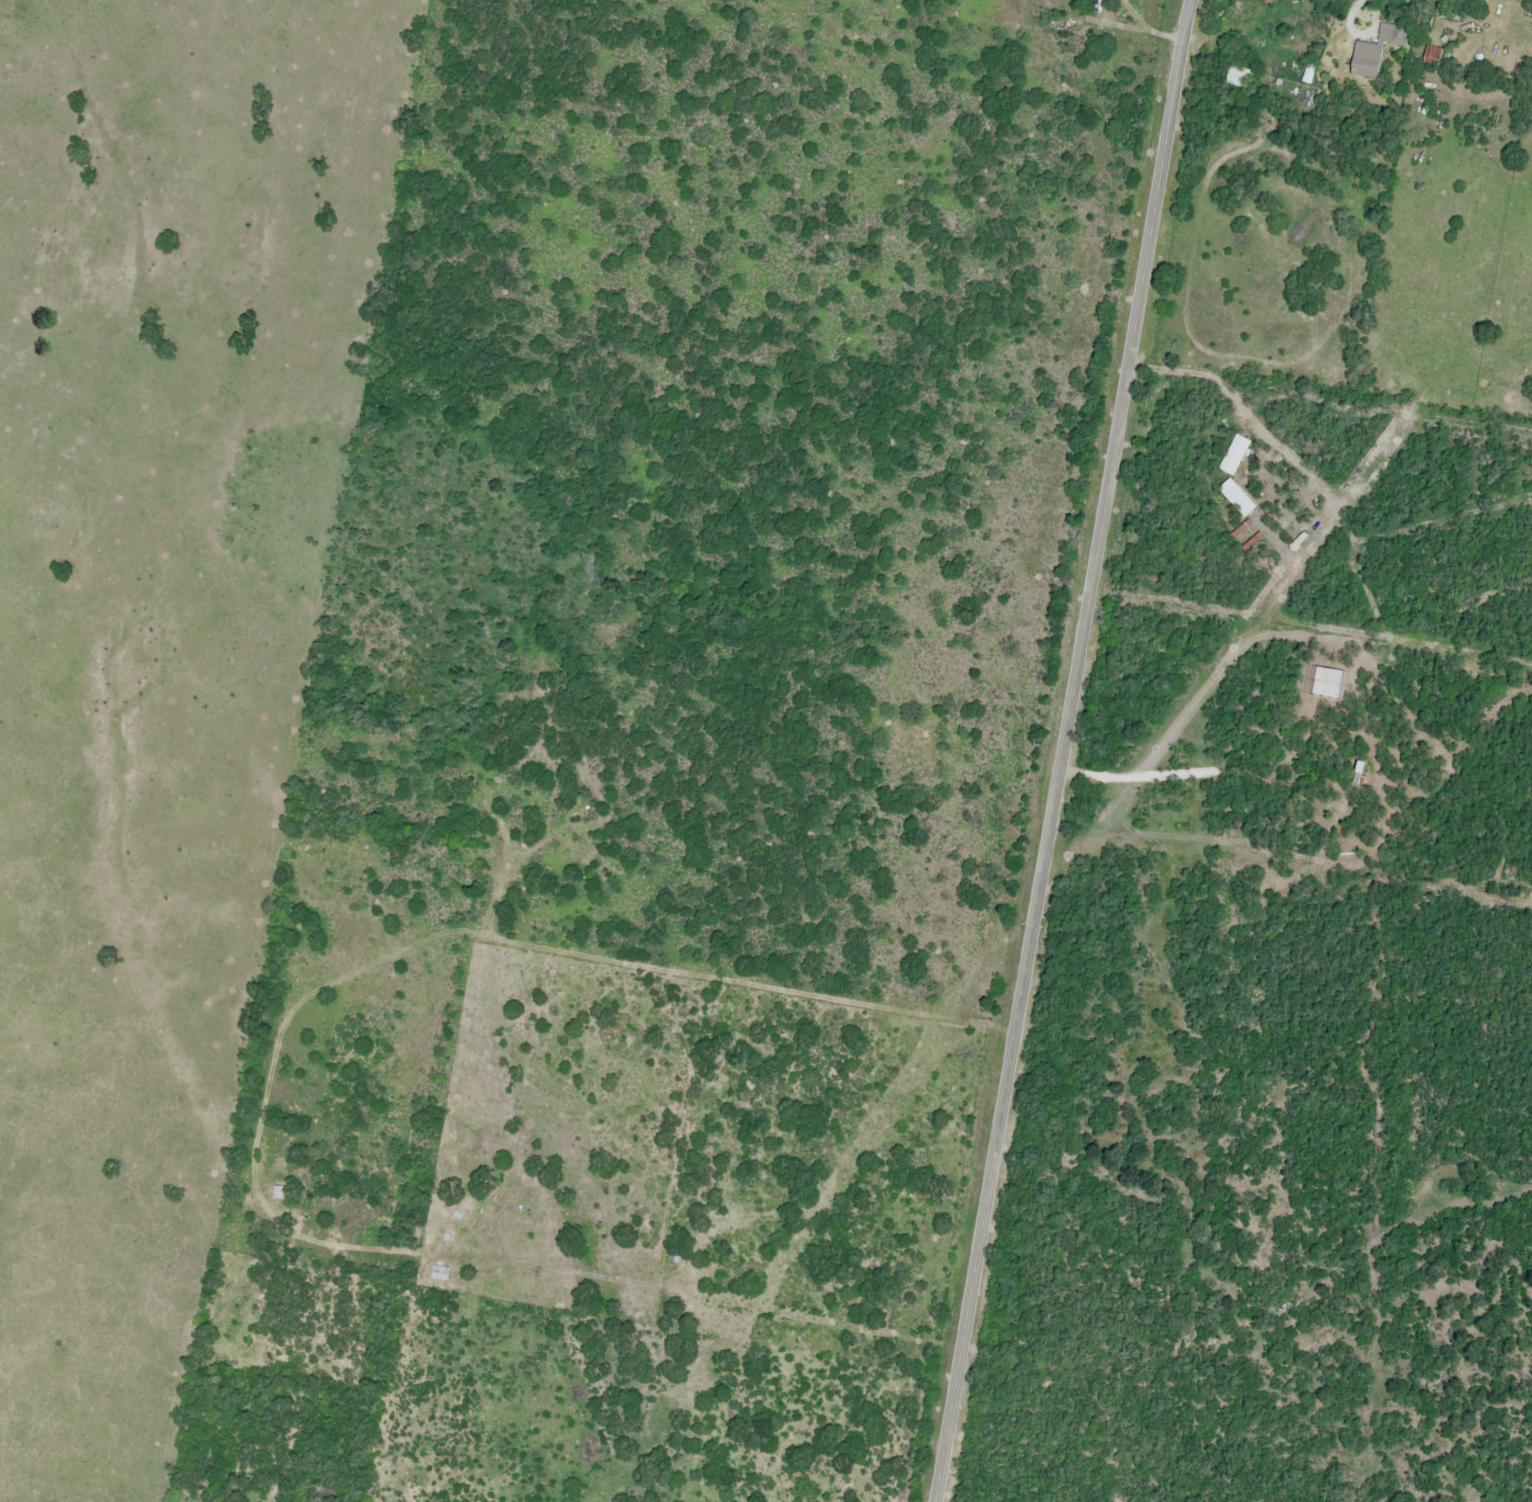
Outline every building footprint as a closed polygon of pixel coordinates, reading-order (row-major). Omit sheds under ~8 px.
[(1401,47),(1406,23),(1390,20),(1386,44),(1401,47)] [(1418,63),(1434,67),(1438,48),(1422,44),(1418,63)] [(1377,56),(1348,51),(1344,74),(1374,79),(1377,56)] [(1247,88),(1250,69),(1226,65),(1222,84),(1247,88)] [(274,1199),(284,1199),(285,1187),(274,1186),(274,1199)] [(452,1267),(434,1265),(432,1279),(451,1281),(452,1267)]
